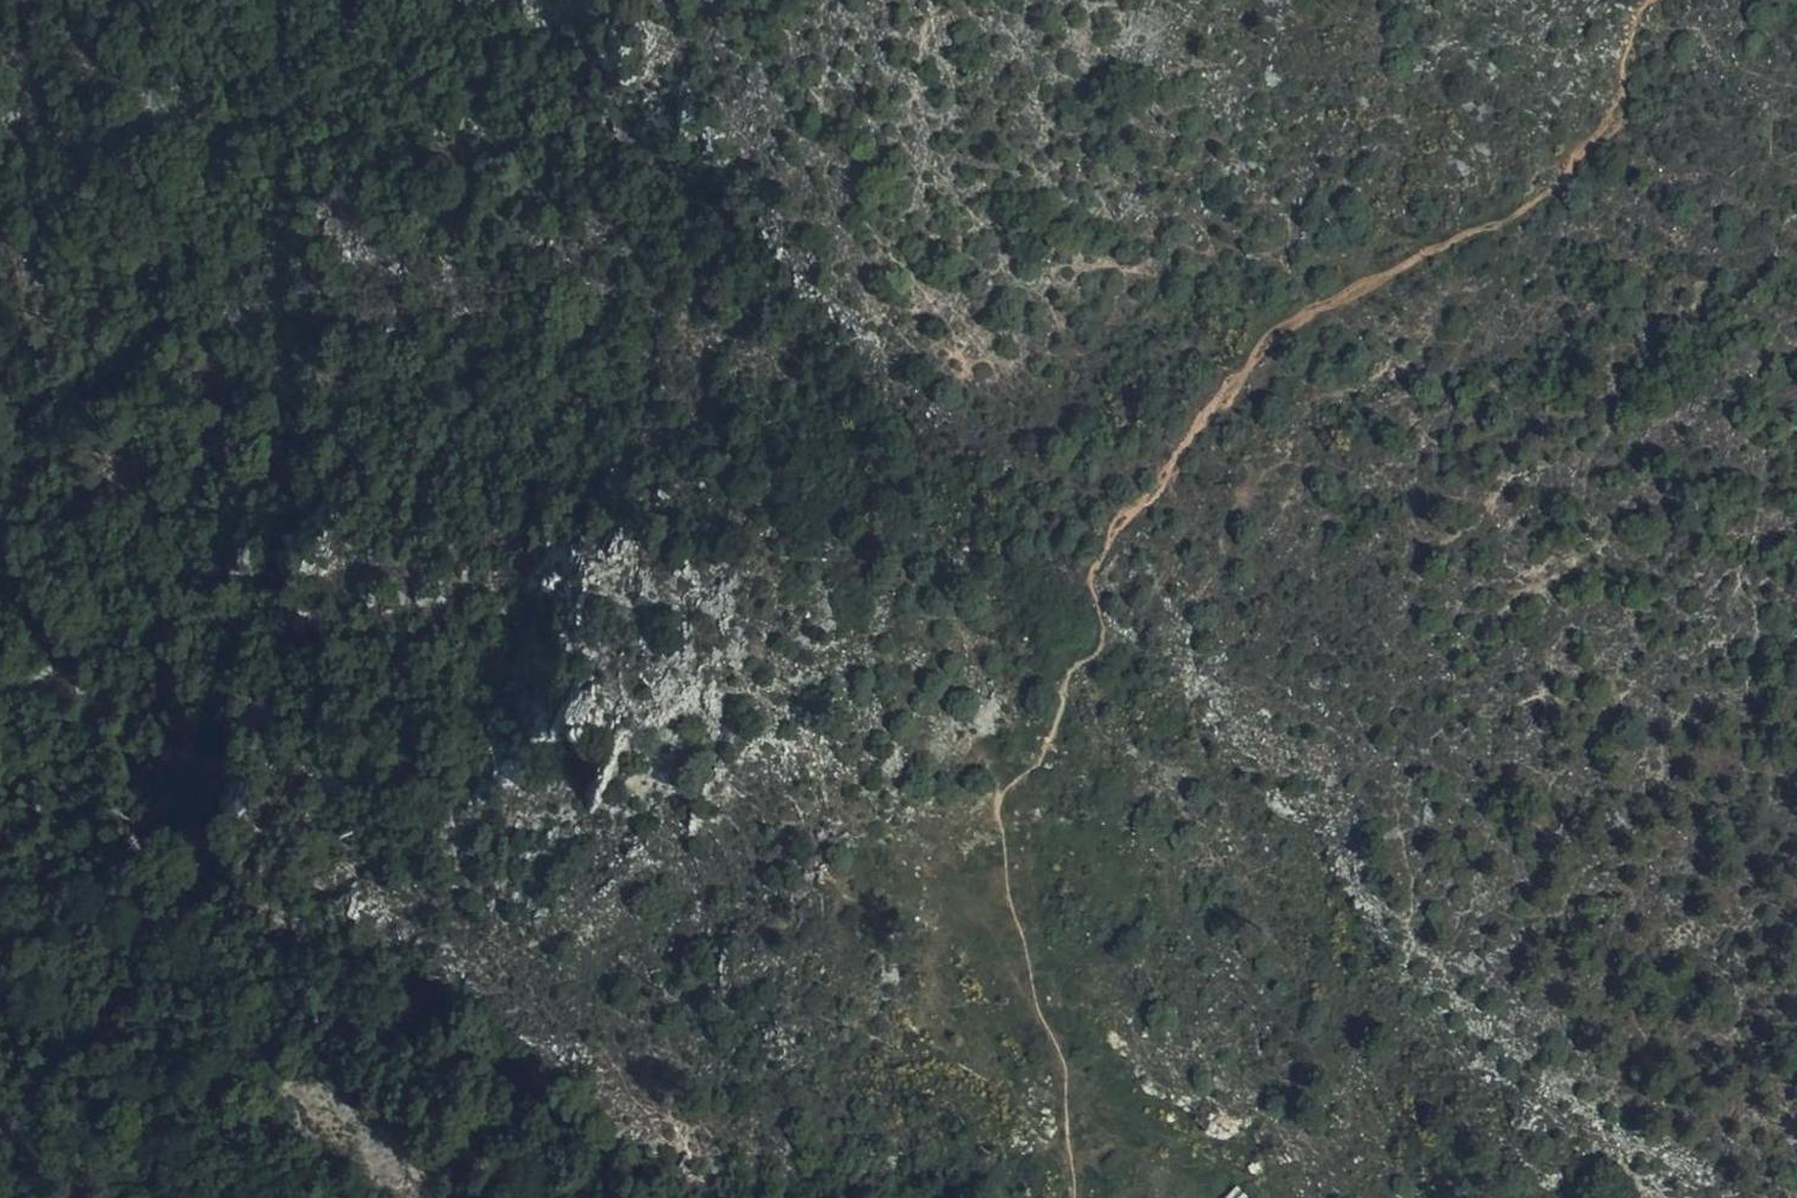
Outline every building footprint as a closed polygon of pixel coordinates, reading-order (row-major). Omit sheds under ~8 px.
[(1244,1189),(1235,1197),(1252,1197),(1244,1189)]
